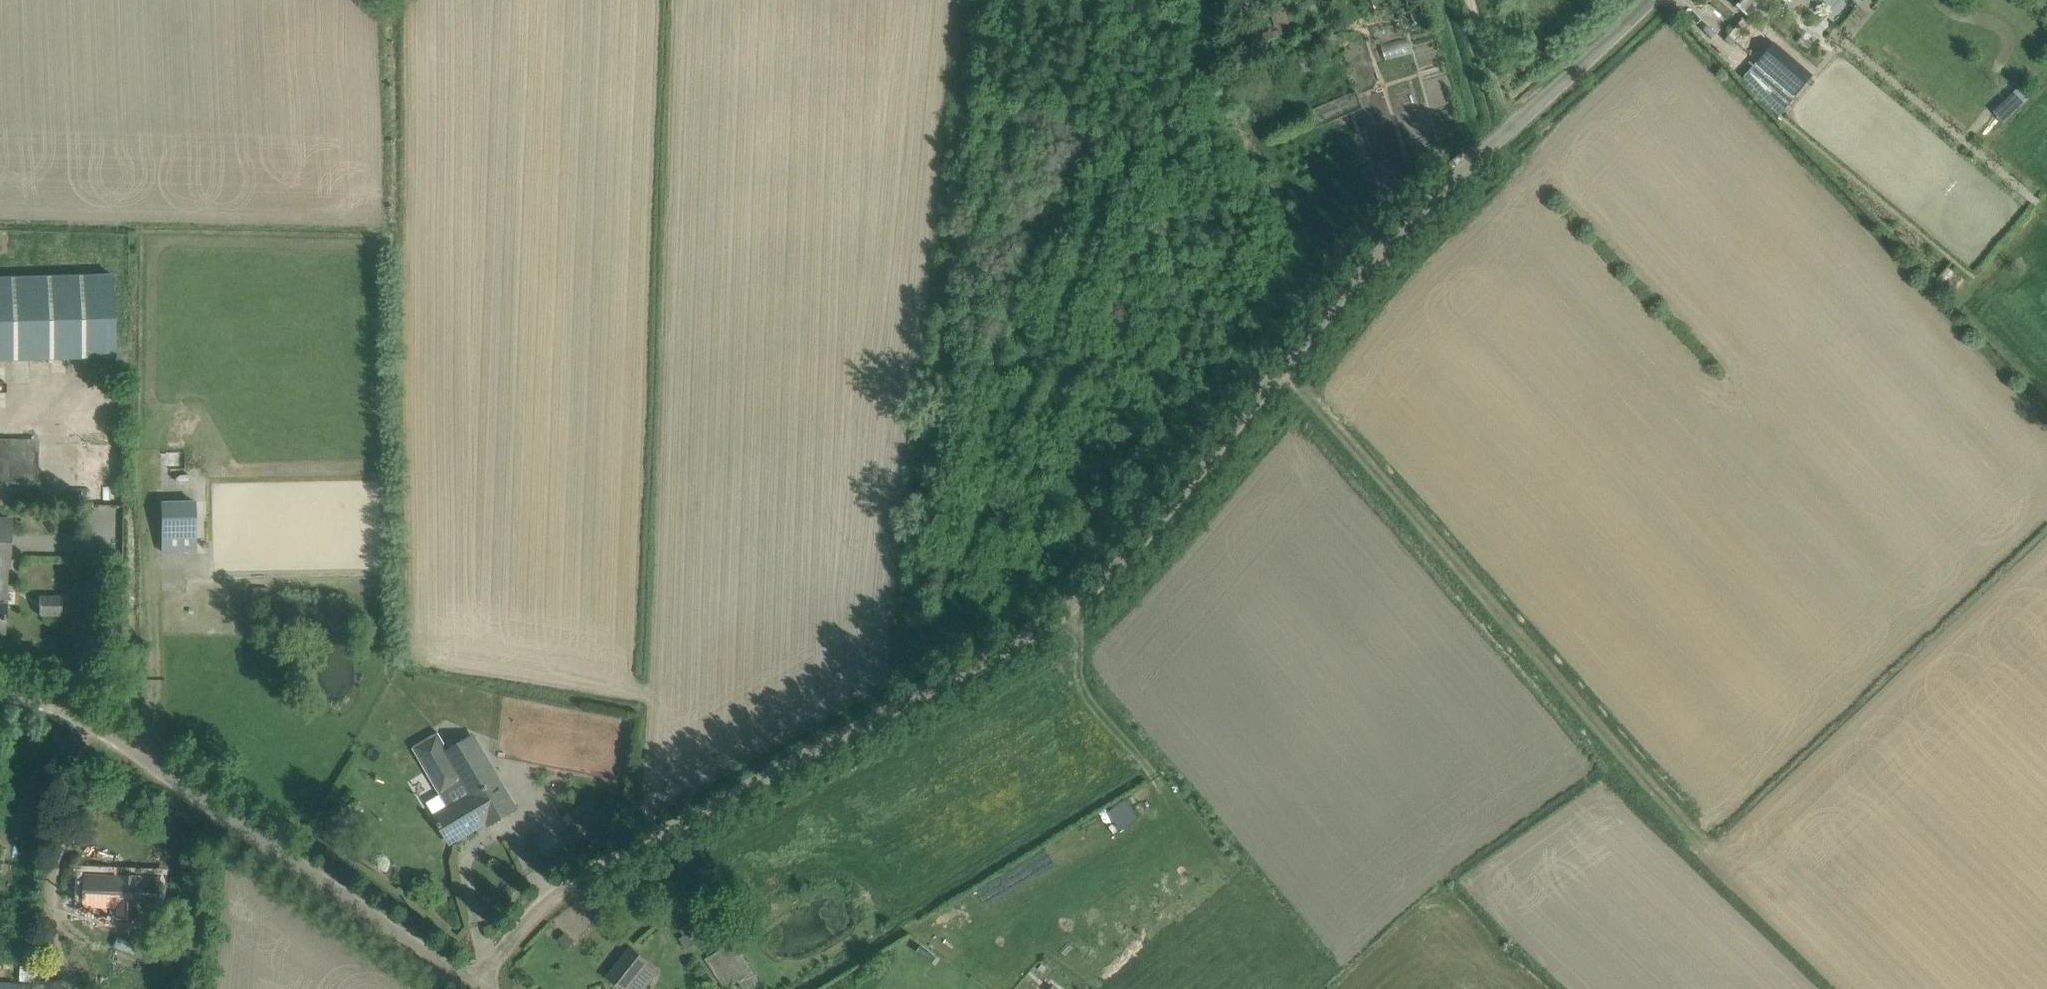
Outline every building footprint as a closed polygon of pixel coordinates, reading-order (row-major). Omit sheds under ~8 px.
[(1746,15),(1759,0),(1729,0),(1746,15)] [(1417,3),(1409,6),(1414,22),(1422,20),(1417,3)] [(1757,64),(1793,95),(1808,78),(1772,47),(1757,64)] [(1300,61),(1290,66),(1291,68),(1295,77),(1310,70),(1306,61),(1301,63),(1300,61)] [(2011,97),(1994,112),(2001,121),(2019,105),(2011,97)] [(0,278),(0,359),(115,356),(113,275),(0,278)] [(0,441),(0,503),(37,505),(41,444),(0,441)] [(161,502),(162,551),(196,551),(195,501),(161,502)] [(0,520),(0,632),(3,632),(5,604),(4,604),(7,564),(9,564),(11,521),(0,520)] [(39,614),(68,615),(68,595),(39,594),(39,614)] [(438,732),(430,737),(413,747),(448,808),(435,816),(450,841),(487,820),(489,824),(515,808),(505,791),(473,737),(449,751),(438,732)] [(85,894),(85,906),(118,907),(117,917),(140,918),(140,908),(157,909),(157,897),(158,877),(86,874),(85,894)] [(702,922),(689,929),(695,940),(708,932),(702,922)] [(687,934),(680,938),(687,949),(694,945),(687,934)] [(708,958),(726,988),(739,980),(744,988),(746,988),(759,981),(734,941),(708,958)] [(632,947),(607,977),(621,988),(628,988),(650,962),(632,947)]
